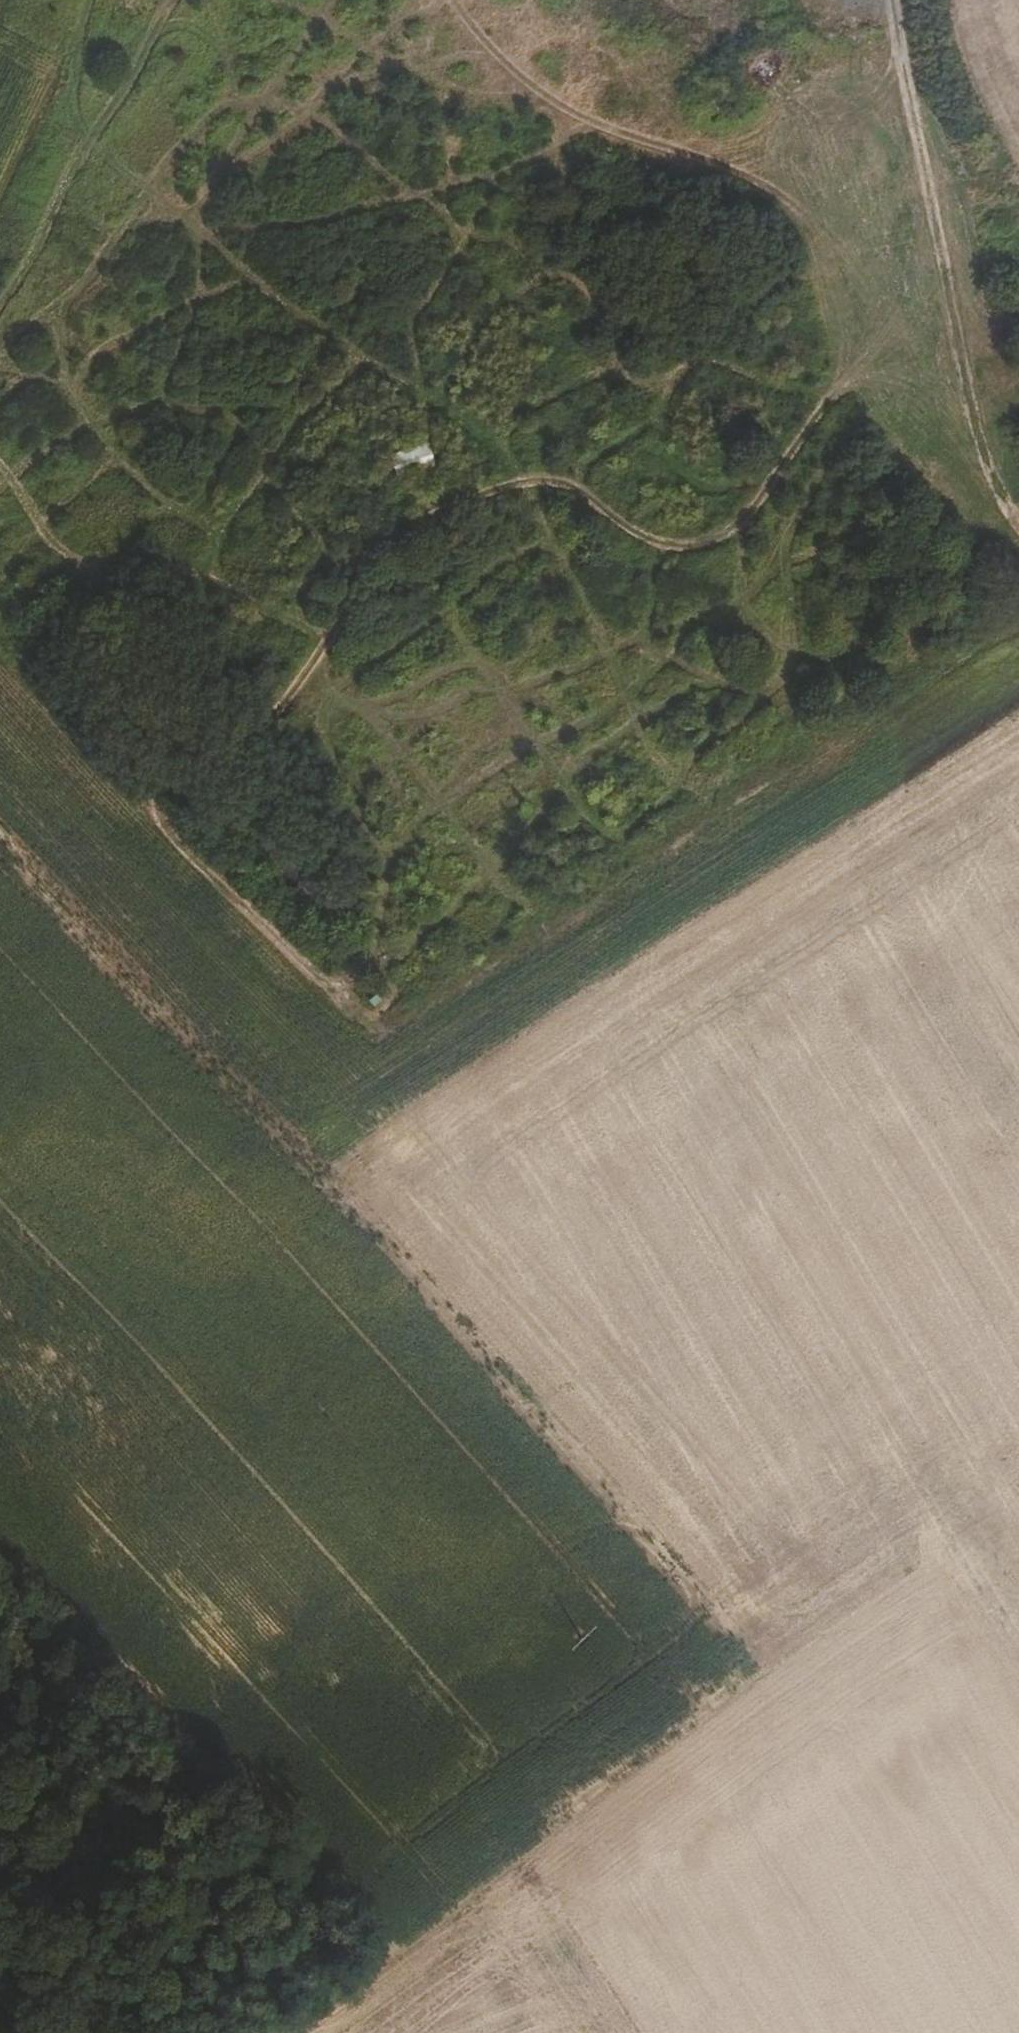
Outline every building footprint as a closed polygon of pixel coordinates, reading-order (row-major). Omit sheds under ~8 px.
[(390,454),(395,477),(435,468),(430,446),(390,454)]
